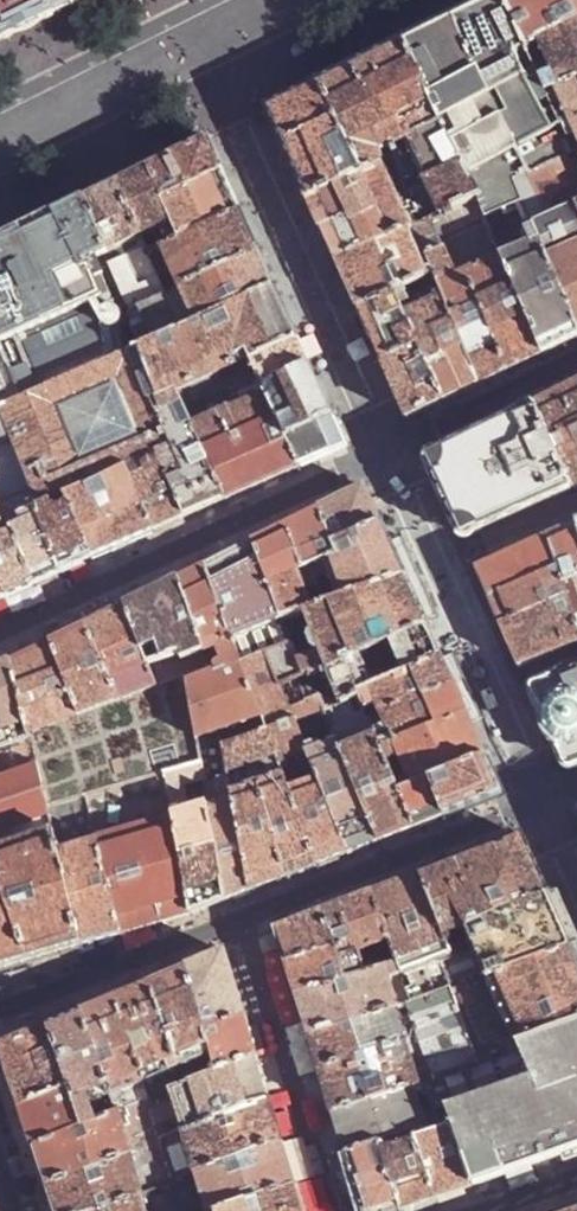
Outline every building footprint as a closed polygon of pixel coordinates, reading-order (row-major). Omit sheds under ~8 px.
[(68,4),(66,0),(0,0),(0,38),(2,37),(52,12),(68,4)] [(453,16),(530,175),(569,158),(574,155),(546,94),(533,66),(526,48),(503,0),(485,0),(482,2),(453,16)] [(526,48),(541,41),(540,39),(576,21),(576,0),(503,0),(526,48)] [(431,27),(403,41),(442,123),(480,196),(477,198),(485,216),(525,197),(517,181),(530,175),(453,16),(431,27)] [(540,39),(541,41),(548,59),(547,60),(559,87),(576,79),(576,21),(540,39)] [(337,74),(318,83),(363,172),(383,161),(379,149),(389,144),(390,147),(407,139),(442,123),(403,41),(390,48),(337,74)] [(541,41),(526,48),(533,66),(547,60),(548,59),(541,41)] [(553,90),(559,87),(547,60),(533,66),(546,94),(553,90)] [(559,87),(553,90),(576,144),(576,79),(559,87)] [(288,153),(308,199),(363,172),(318,83),(305,90),(300,93),(268,109),(288,153)] [(546,94),(574,155),(569,158),(572,167),(576,165),(576,144),(553,90),(546,94)] [(477,198),(480,196),(442,123),(407,139),(408,141),(440,214),(477,198)] [(407,139),(390,147),(391,149),(408,141),(407,139)] [(219,173),(205,140),(172,156),(147,168),(161,202),(219,173)] [(430,218),(440,214),(408,141),(391,149),(394,156),(396,155),(410,188),(425,221),(430,218)] [(379,149),(383,161),(394,156),(391,149),(390,147),(389,144),(379,149)] [(315,214),(322,230),(398,194),(410,188),(396,155),(394,156),(383,161),(363,172),(308,199),(315,214)] [(536,223),(543,238),(541,239),(576,331),(576,165),(572,167),(569,158),(530,175),(517,181),(525,197),(536,223)] [(161,202),(147,168),(131,176),(115,184),(137,237),(137,238),(138,240),(170,223),(161,202)] [(228,192),(219,173),(161,202),(170,223),(178,242),(238,213),(228,192)] [(137,237),(115,184),(97,193),(82,200),(106,254),(137,238),(137,237)] [(398,194),(412,226),(414,225),(425,221),(410,188),(398,194)] [(329,245),(336,260),(406,229),(412,226),(398,194),(322,230),(329,245)] [(525,197),(485,216),(503,256),(540,238),(541,239),(543,238),(536,223),(525,197)] [(440,214),(430,218),(437,234),(443,247),(457,277),(503,256),(485,216),(477,198),(440,214)] [(82,200),(47,218),(0,241),(0,347),(102,300),(86,266),(107,256),(106,254),(82,200)] [(246,232),(238,213),(178,242),(161,251),(178,289),(256,253),(246,232)] [(170,223),(138,240),(146,259),(161,251),(178,242),(170,223)] [(412,226),(406,229),(426,276),(434,273),(426,255),(420,241),(414,225),(412,226)] [(349,288),(358,309),(396,291),(426,276),(406,229),(336,260),(349,288)] [(420,241),(426,255),(443,247),(437,234),(420,241)] [(161,251),(146,259),(138,240),(137,238),(106,254),(107,256),(125,299),(130,310),(178,289),(161,251)] [(576,335),(576,331),(541,239),(540,238),(503,256),(541,352),(564,341),(576,335)] [(443,247),(426,255),(434,273),(439,285),(457,277),(443,247)] [(264,271),(256,253),(178,289),(193,323),(272,288),(264,271)] [(125,299),(107,256),(86,266),(102,300),(105,309),(125,299)] [(523,361),(541,352),(503,256),(457,277),(439,285),(444,297),(478,383),(490,377),(523,361)] [(406,314),(444,297),(439,285),(434,273),(426,276),(396,291),(358,309),(370,336),(382,363),(419,346),(405,315),(406,314)] [(278,302),(272,288),(193,323),(139,347),(124,354),(146,404),(148,403),(174,390),(175,392),(227,369),(249,359),(295,338),(289,327),(278,302)] [(193,323),(178,289),(130,310),(124,313),(139,347),(193,323)] [(467,388),(478,383),(444,297),(406,314),(405,315),(419,346),(443,400),(467,388)] [(130,310),(125,299),(105,309),(124,354),(139,347),(124,313),(130,310)] [(102,300),(0,347),(0,358),(20,401),(124,354),(105,309),(102,300)] [(298,346),(295,338),(249,359),(255,374),(261,386),(307,364),(298,346)] [(407,418),(443,400),(419,346),(382,363),(397,395),(407,418)] [(124,354),(20,401),(0,410),(0,411),(7,427),(9,433),(13,444),(24,471),(28,481),(31,490),(39,507),(47,503),(55,500),(62,497),(124,468),(156,454),(170,448),(164,434),(162,435),(148,403),(146,404),(124,354)] [(0,358),(0,410),(20,401),(0,358)] [(255,374),(249,359),(227,369),(233,383),(255,374)] [(316,385),(307,364),(261,386),(265,395),(284,438),(330,416),(316,385)] [(233,383),(227,369),(175,392),(183,410),(210,398),(210,397),(234,386),(233,383)] [(261,386),(255,374),(233,383),(234,386),(242,404),(265,395),(261,386)] [(571,385),(533,405),(570,489),(576,486),(576,383),(571,385)] [(242,404),(234,386),(210,397),(210,398),(218,415),(242,404)] [(184,518),(198,512),(213,505),(224,500),(191,427),(183,410),(175,392),(174,390),(148,403),(162,435),(164,434),(170,448),(183,479),(169,485),(184,518)] [(284,438),(265,395),(242,404),(218,415),(191,427),(224,500),(268,481),(297,468),(284,438)] [(218,415),(210,398),(183,410),(191,427),(218,415)] [(570,489),(533,405),(485,428),(438,451),(431,471),(439,489),(455,524),(475,532),(570,489)] [(335,426),(330,416),(284,438),(297,468),(345,448),(335,426)] [(7,427),(0,430),(0,504),(31,490),(28,481),(24,471),(13,444),(9,433),(7,427)] [(184,518),(169,485),(183,479),(170,448),(156,454),(124,468),(151,532),(170,524),(184,518)] [(151,532),(124,468),(62,497),(90,560),(127,543),(151,532)] [(31,490),(0,504),(0,525),(5,523),(16,518),(31,510),(39,507),(31,490)] [(379,526),(363,490),(335,504),(318,512),(332,548),(379,526)] [(90,560),(62,497),(55,500),(59,508),(51,512),(47,503),(39,507),(31,510),(58,573),(78,565),(90,560)] [(59,508),(55,500),(47,503),(51,512),(59,508)] [(58,573),(31,510),(16,518),(19,526),(8,531),(10,534),(32,585),(48,578),(58,573)] [(332,548),(318,512),(295,524),(267,538),(252,545),(278,623),(304,614),(338,601),(324,562),(336,558),(332,548)] [(19,526),(16,518),(5,523),(8,531),(19,526)] [(5,523),(0,525),(0,539),(10,534),(8,531),(5,523)] [(489,598),(559,569),(564,586),(576,580),(576,528),(576,523),(522,547),(475,568),(489,598)] [(389,547),(379,526),(332,548),(336,558),(324,562),(338,601),(402,576),(389,547)] [(10,534),(0,539),(0,588),(4,597),(21,589),(32,585),(10,534)] [(278,623),(252,545),(220,560),(204,569),(228,644),(278,623)] [(228,644),(204,569),(187,577),(176,582),(200,655),(207,678),(220,673),(237,666),(228,644)] [(496,614),(501,625),(568,597),(564,586),(559,569),(489,598),(496,614)] [(411,594),(402,576),(338,601),(304,614),(325,667),(425,626),(411,594)] [(564,586),(568,597),(576,624),(576,580),(564,586)] [(200,655),(176,582),(146,597),(124,608),(146,670),(178,658),(179,664),(184,688),(207,678),(200,655)] [(576,644),(576,624),(568,597),(501,625),(509,643),(520,668),(545,657),(576,644)] [(146,670),(124,608),(102,618),(83,628),(112,705),(154,691),(146,670)] [(325,667),(304,614),(278,623),(285,646),(262,656),(276,687),(306,675),(307,679),(327,670),(325,667)] [(278,623),(228,644),(237,666),(262,656),(285,646),(278,623)] [(306,675),(276,687),(286,708),(317,696),(324,711),(340,704),(358,697),(356,694),(369,688),(440,658),(434,645),(425,626),(325,667),(327,670),(307,679),(306,675)] [(112,705),(83,628),(50,644),(76,719),(112,707),(112,705)] [(50,746),(81,736),(75,719),(76,719),(50,644),(28,655),(9,664),(26,735),(27,741),(28,743),(30,742),(47,736),(50,746)] [(258,717),(264,732),(292,720),(293,722),(321,711),(321,712),(324,711),(317,696),(286,708),(276,687),(262,656),(237,666),(258,717)] [(154,691),(158,702),(184,694),(184,688),(179,664),(178,658),(146,670),(154,691)] [(445,669),(440,658),(369,688),(380,714),(452,685),(445,669)] [(0,669),(0,832),(48,815),(47,809),(49,808),(87,797),(102,793),(81,736),(50,746),(47,736),(30,742),(28,743),(27,741),(26,735),(9,664),(0,669)] [(258,717),(237,666),(220,673),(207,678),(184,688),(184,694),(193,741),(258,717)] [(535,683),(532,685),(530,693),(543,720),(564,762),(564,765),(569,768),(575,767),(576,766),(576,666),(535,683)] [(457,695),(452,685),(380,714),(368,720),(374,736),(380,747),(392,742),(465,714),(457,695)] [(380,714),(369,688),(356,694),(358,697),(368,720),(380,714)] [(158,702),(154,691),(112,705),(112,707),(113,707),(117,716),(158,702)] [(193,741),(184,694),(158,702),(117,716),(113,707),(112,707),(76,719),(75,719),(81,736),(102,793),(165,775),(198,765),(193,741)] [(324,711),(321,712),(335,742),(339,751),(374,736),(368,720),(358,697),(340,704),(324,711)] [(321,711),(293,722),(306,753),(335,742),(321,712),(321,711)] [(476,737),(465,714),(392,742),(398,756),(412,786),(431,779),(485,758),(476,737)] [(264,732),(258,717),(193,741),(198,765),(208,806),(231,799),(230,795),(226,775),(221,748),(264,732)] [(274,758),(282,776),(302,767),(309,783),(317,780),(306,753),(293,722),(292,720),(264,732),(274,758)] [(274,758),(264,732),(221,748),(226,775),(274,758)] [(402,835),(416,829),(400,792),(386,761),(380,747),(374,736),(339,751),(380,843),(402,835)] [(369,847),(380,843),(339,751),(335,742),(306,753),(317,780),(349,855),(369,847)] [(398,756),(392,742),(380,747),(386,761),(398,756)] [(412,786),(398,756),(386,761),(400,792),(412,786)] [(282,776),(274,758),(226,775),(230,795),(283,777),(282,776)] [(503,796),(485,758),(431,779),(446,817),(479,805),(503,796)] [(198,765),(165,775),(174,817),(208,806),(198,765)] [(302,767),(282,776),(283,777),(288,792),(309,783),(302,767)] [(102,793),(87,797),(98,841),(174,819),(174,817),(165,775),(102,793)] [(303,872),(318,867),(288,792),(283,777),(230,795),(231,799),(252,892),(271,885),(303,872)] [(435,822),(446,817),(431,779),(412,786),(400,792),(416,829),(435,822)] [(349,855),(317,780),(309,783),(288,792),(318,867),(338,859),(349,855)] [(49,808),(47,809),(48,815),(52,830),(58,853),(98,841),(87,797),(49,808)] [(252,892),(231,799),(208,806),(228,901),(245,895),(252,892)] [(174,819),(194,914),(212,907),(228,901),(208,806),(174,817),(174,819)] [(0,832),(0,849),(52,830),(48,815),(0,832)] [(194,914),(174,819),(98,841),(122,935),(135,932),(172,921),(194,914)] [(52,830),(0,849),(0,970),(29,962),(82,948),(58,853),(52,830)] [(548,895),(522,838),(468,859),(423,877),(446,935),(469,927),(548,895)] [(122,935),(98,841),(58,853),(82,948),(104,941),(122,935)] [(446,935),(423,877),(393,888),(375,895),(391,942),(400,963),(397,965),(402,979),(408,977),(444,962),(443,960),(455,956),(446,935)] [(391,942),(375,895),(347,905),(326,913),(337,949),(346,947),(349,954),(357,952),(358,953),(391,942)] [(559,919),(548,895),(469,927),(490,979),(571,947),(559,919)] [(337,949),(326,913),(278,932),(288,964),(337,949)] [(490,979),(469,927),(446,935),(455,956),(443,960),(444,962),(454,991),(454,993),(490,979)] [(400,963),(391,942),(358,953),(364,974),(384,969),(397,965),(400,963)] [(294,983),(298,995),(364,974),(358,953),(357,952),(349,954),(346,947),(337,949),(288,964),(294,983)] [(571,947),(490,979),(518,1046),(576,1022),(576,961),(571,947)] [(245,1018),(224,952),(202,961),(185,968),(206,1034),(245,1018)] [(454,991),(444,962),(408,977),(413,991),(407,993),(411,1004),(409,1005),(410,1006),(454,991)] [(402,979),(397,965),(384,969),(399,1008),(409,1005),(411,1004),(407,993),(402,979)] [(206,1034),(185,968),(164,977),(150,982),(177,1069),(212,1054),(206,1034)] [(399,1008),(384,969),(298,995),(304,1015),(310,1034),(393,1009),(399,1008)] [(413,991),(408,977),(402,979),(407,993),(413,991)] [(518,1046),(490,979),(454,993),(477,1059),(518,1046)] [(177,1069),(150,982),(130,991),(114,997),(143,1082),(177,1069)] [(454,993),(454,991),(410,1006),(433,1076),(478,1062),(477,1059),(454,993)] [(143,1082),(114,997),(92,1007),(80,1012),(109,1096),(143,1082)] [(410,1006),(409,1005),(399,1008),(393,1009),(404,1044),(406,1044),(420,1082),(423,1082),(434,1079),(433,1076),(410,1006)] [(404,1044),(393,1009),(310,1034),(318,1062),(320,1069),(404,1044)] [(109,1096),(80,1012),(61,1019),(47,1025),(68,1088),(81,1128),(94,1122),(88,1104),(109,1096)] [(217,1072),(256,1056),(250,1035),(245,1018),(206,1034),(212,1054),(217,1072)] [(518,1046),(532,1078),(447,1107),(446,1109),(452,1125),(473,1186),(555,1157),(576,1149),(576,1022),(518,1046)] [(47,1025),(21,1036),(0,1045),(0,1054),(18,1108),(68,1088),(47,1025)] [(420,1082),(406,1044),(404,1044),(320,1069),(327,1092),(332,1110),(409,1086),(420,1082)] [(532,1078),(518,1046),(477,1059),(478,1062),(433,1076),(434,1079),(423,1082),(434,1113),(446,1109),(447,1107),(532,1078)] [(217,1072),(212,1054),(177,1069),(183,1086),(217,1072)] [(262,1075),(256,1056),(217,1072),(183,1086),(152,1099),(162,1135),(269,1099),(262,1075)] [(183,1086),(177,1069),(143,1082),(149,1100),(152,1099),(183,1086)] [(143,1082),(109,1096),(115,1114),(149,1100),(143,1082)] [(409,1086),(332,1110),(339,1133),(345,1152),(379,1141),(414,1131),(425,1127),(425,1128),(437,1124),(434,1113),(423,1082),(420,1082),(409,1086)] [(81,1128),(68,1088),(18,1108),(25,1127),(32,1148),(81,1128)] [(115,1114),(109,1096),(88,1104),(94,1122),(115,1114)] [(45,1186),(164,1141),(162,1135),(152,1099),(149,1100),(115,1114),(94,1122),(81,1128),(32,1148),(39,1169),(45,1186)] [(274,1115),(269,1099),(162,1135),(164,1141),(175,1179),(282,1142),(274,1115)] [(452,1125),(446,1109),(434,1113),(437,1124),(440,1129),(452,1125)] [(473,1186),(452,1125),(440,1129),(416,1136),(416,1139),(436,1199),(457,1192),(473,1186)] [(416,1136),(414,1131),(379,1141),(382,1150),(416,1139),(416,1136)] [(436,1199),(416,1139),(382,1150),(402,1210),(424,1203),(436,1199)] [(45,1186),(54,1210),(96,1210),(176,1182),(175,1179),(164,1141),(45,1186)] [(379,1141),(345,1152),(358,1195),(363,1210),(402,1210),(382,1150),(379,1141)] [(295,1186),(287,1159),(282,1142),(175,1179),(176,1182),(184,1210),(222,1210),(295,1186)] [(96,1210),(184,1210),(176,1182),(96,1210)] [(295,1186),(222,1210),(303,1210),(295,1186)]
